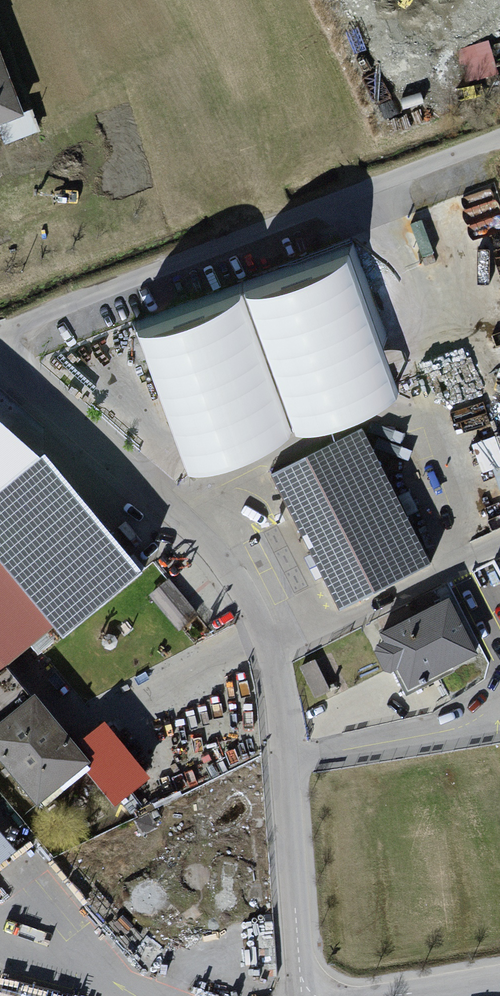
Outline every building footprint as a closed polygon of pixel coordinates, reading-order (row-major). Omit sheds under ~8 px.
[(499,78),(499,76),(495,41),(465,45),(470,82),(499,78)] [(20,110),(0,60),(0,118),(20,110)] [(346,255),(135,330),(188,475),(398,400),(346,255)] [(428,559),(361,424),(265,471),(331,607),(428,559)] [(30,448),(0,475),(0,666),(44,627),(59,643),(140,572),(30,448)] [(182,629),(202,613),(173,578),(153,594),(182,629)] [(479,648),(450,591),(373,631),(402,687),(479,648)] [(317,660),(303,667),(315,691),(329,684),(317,660)] [(26,691),(0,712),(0,767),(29,803),(82,759),(26,691)] [(0,835),(0,856),(10,848),(0,835)]
